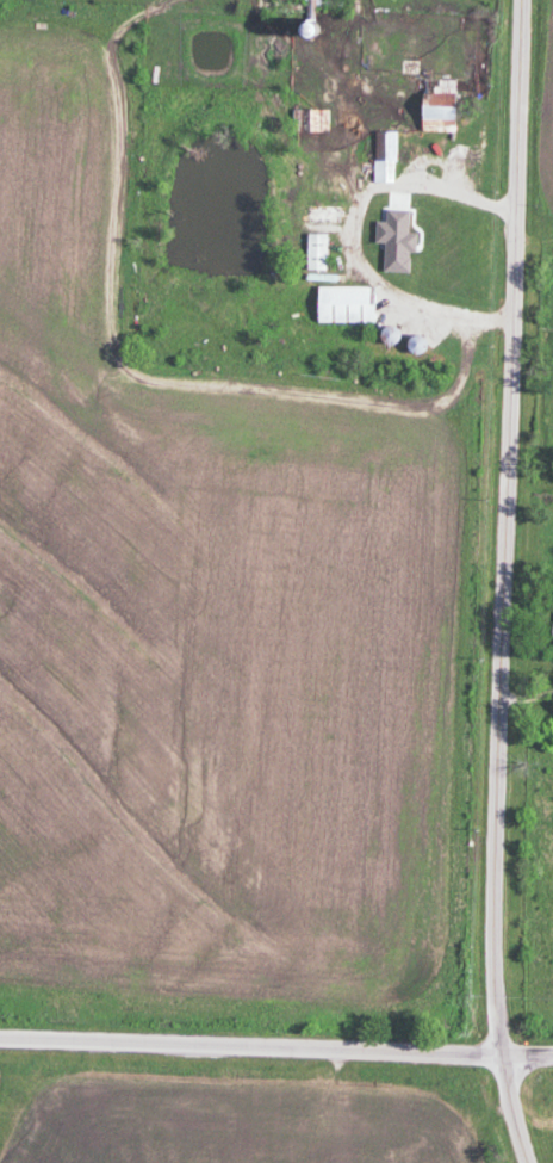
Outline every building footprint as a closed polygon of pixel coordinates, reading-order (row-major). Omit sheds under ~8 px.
[(455,92),(455,78),(423,78),(423,92),(455,92)] [(455,102),(421,102),(421,130),(455,130),(455,102)] [(329,108),(293,107),(293,130),(329,130),(329,108)] [(375,181),(396,181),(396,130),(375,130),(375,181)] [(433,227),(424,227),(424,203),(408,203),(408,234),(396,234),(396,256),(433,256),(433,227)] [(327,232),(308,232),(308,268),(327,268),(327,232)] [(318,321),(375,321),(375,285),(318,285),(318,321)]
